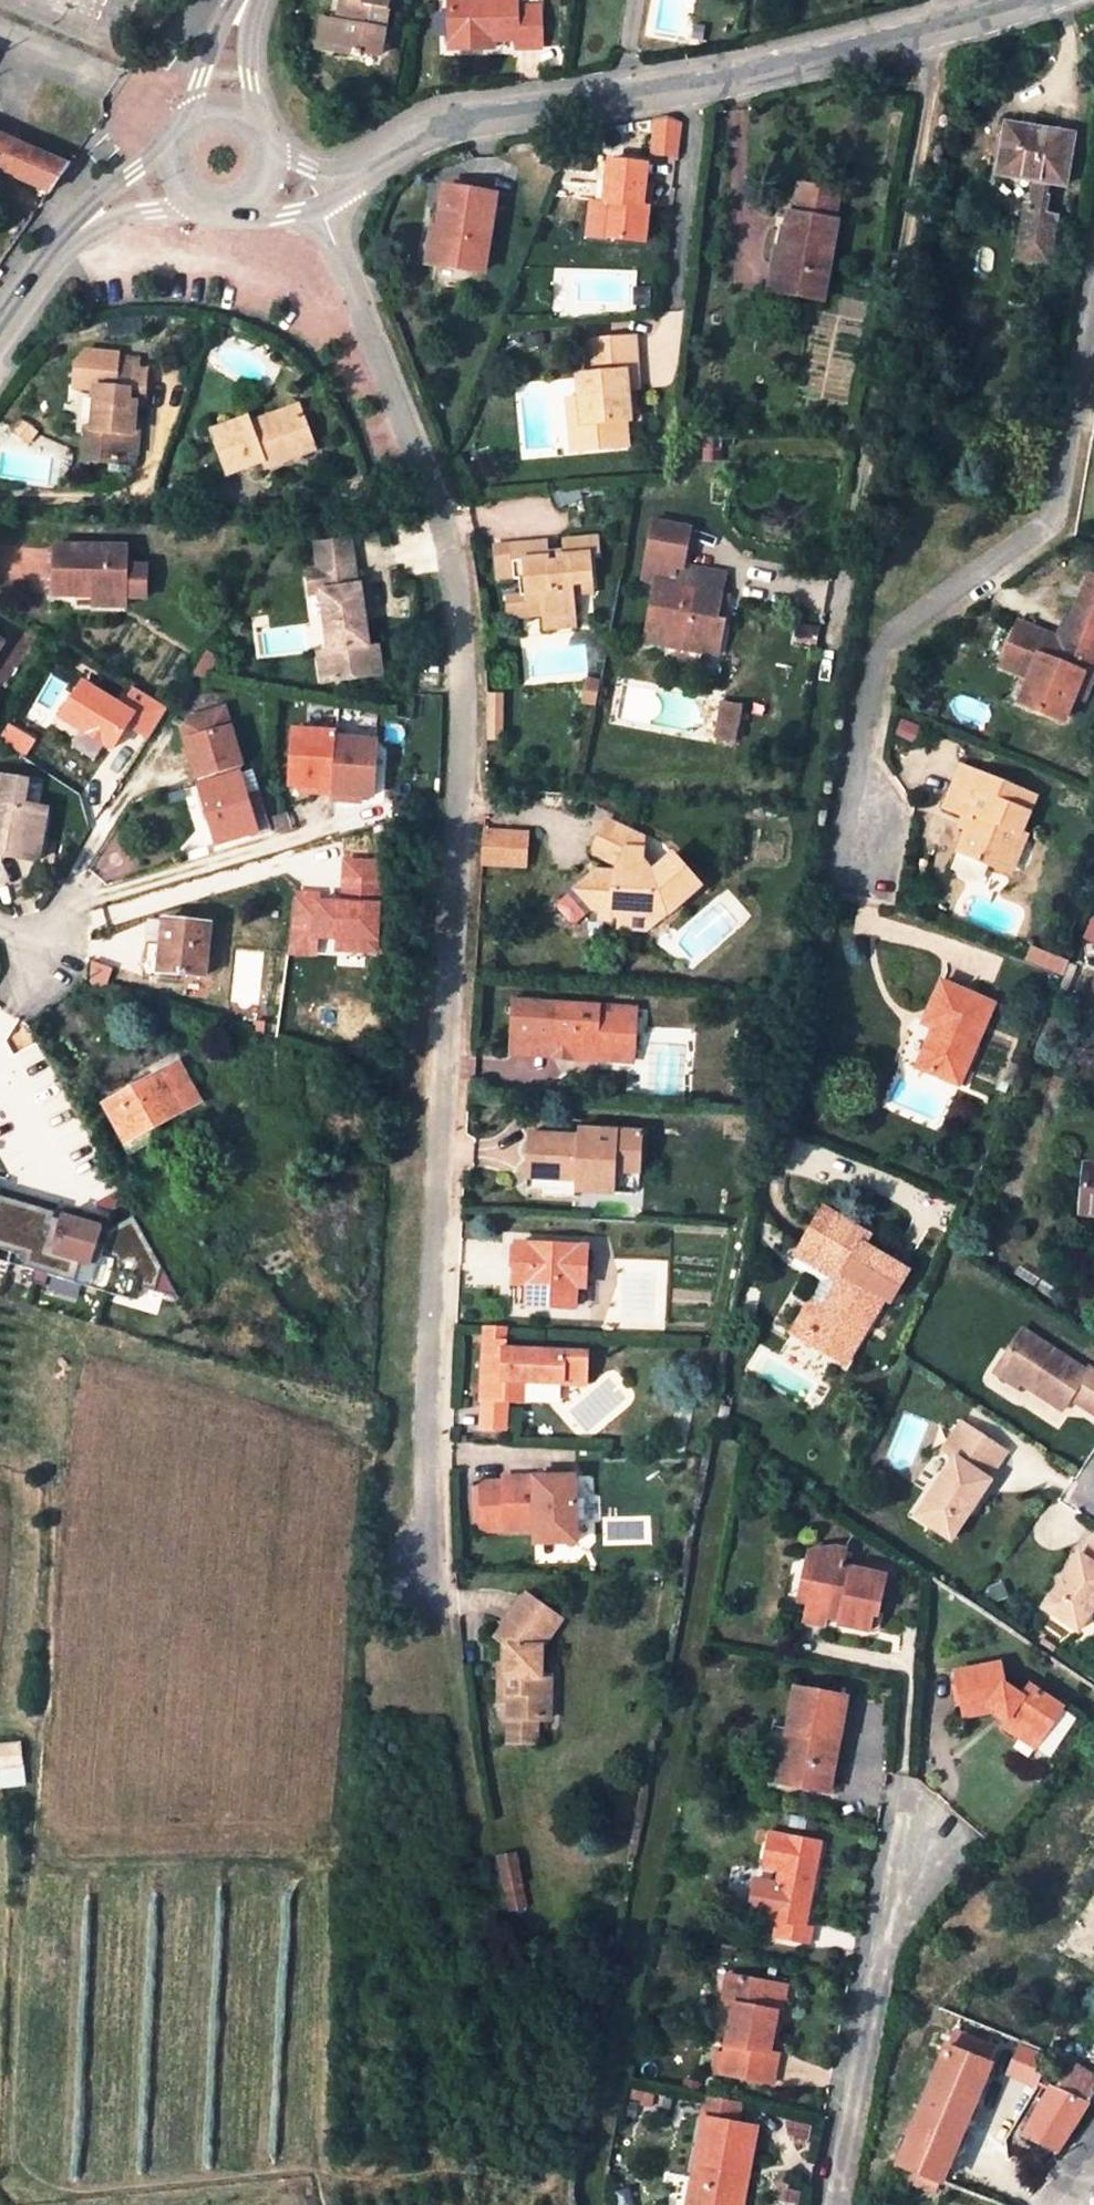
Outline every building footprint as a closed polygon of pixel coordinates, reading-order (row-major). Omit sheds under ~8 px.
[(334,53),(363,58),(364,53),(380,56),(389,0),(364,0),(363,5),(338,2),(335,18),(334,23),(339,23),(334,53)] [(478,53),(477,44),(495,44),(519,42),(520,51),(544,49),(542,9),(519,10),(519,0),(499,0),(450,3),(453,53),(478,53)] [(317,51),(334,53),(339,23),(334,23),(335,18),(323,16),(317,51)] [(496,52),(495,44),(477,44),(478,53),(496,52)] [(660,118),(659,118),(655,153),(677,155),(681,120),(660,118)] [(1026,209),(1025,214),(1020,256),(1051,260),(1059,214),(1047,211),(1050,193),(1047,193),(1049,180),(1066,183),(1074,135),(1009,124),(1002,159),(1000,172),(1037,177),(1032,210),(1026,209)] [(51,192),(70,166),(0,136),(0,171),(51,192)] [(649,238),(653,202),(646,201),(648,181),(650,164),(612,160),(609,196),(615,197),(612,233),(649,238)] [(799,209),(839,215),(845,184),(805,177),(799,209)] [(655,182),(648,181),(646,201),(653,202),(655,182)] [(448,190),(442,230),(448,232),(442,267),(483,274),(495,198),(448,190)] [(798,252),(792,291),(832,296),(846,216),(839,215),(799,209),(797,209),(790,250),(798,252)] [(430,265),(442,267),(448,232),(442,230),(436,229),(430,265)] [(777,289),(792,291),(798,252),(790,250),(784,250),(777,289)] [(629,416),(626,385),(626,372),(637,371),(634,336),(587,339),(589,373),(580,373),(583,420),(604,418),(605,444),(630,442),(629,416)] [(77,389),(99,391),(110,392),(112,369),(120,370),(122,356),(91,354),(80,366),(77,389)] [(118,455),(129,456),(138,457),(139,436),(134,435),(136,406),(145,407),(149,373),(120,370),(112,369),(110,392),(99,391),(94,431),(89,431),(86,462),(117,465),(118,455)] [(626,372),(626,385),(638,385),(637,371),(626,372)] [(234,475),(269,463),(280,459),(282,465),(303,457),(301,451),(319,444),(305,407),(257,424),(254,419),(218,431),(234,475)] [(583,420),(572,422),(573,448),(605,444),(604,418),(583,420)] [(34,430),(18,421),(13,431),(29,439),(34,430)] [(301,451),(303,457),(321,451),(319,444),(301,451)] [(118,455),(117,465),(128,466),(129,456),(118,455)] [(271,469),(282,465),(280,459),(269,463),(271,469)] [(723,587),(727,566),(676,557),(683,519),(652,513),(641,568),(658,572),(647,633),(671,638),(673,628),(720,637),(725,611),(718,609),(723,587)] [(554,529),(556,546),(586,543),(584,527),(554,529)] [(545,553),(545,541),(543,532),(509,535),(512,569),(519,568),(524,568),(526,584),(528,604),(544,602),(544,607),(573,604),(570,582),(569,573),(589,571),(586,543),(556,546),(556,552),(545,553)] [(352,538),(319,542),(323,574),(328,574),(330,587),(324,588),(332,650),(342,649),(345,677),(384,673),(380,644),(373,645),(364,583),(357,583),(352,538)] [(555,540),(545,541),(545,553),(556,552),(556,546),(555,540)] [(96,598),(128,598),(128,564),(129,548),(56,548),(54,597),(96,598)] [(151,565),(128,564),(128,598),(150,598),(151,565)] [(569,573),(570,582),(590,580),(589,571),(569,573)] [(328,574),(323,574),(308,576),(310,589),(324,588),(330,587),(328,574)] [(1078,598),(1093,605),(1093,577),(1088,575),(1078,598)] [(718,609),(725,611),(730,588),(723,587),(718,609)] [(128,607),(128,598),(96,598),(96,606),(128,607)] [(1075,693),(1084,672),(1093,677),(1093,676),(1093,605),(1078,598),(1061,637),(1021,621),(1003,664),(1022,671),(1029,669),(1033,676),(1022,701),(1064,718),(1075,693)] [(528,604),(506,607),(508,624),(546,620),(544,607),(544,602),(528,604)] [(574,616),(573,604),(544,607),(546,620),(574,616)] [(574,616),(546,620),(547,630),(576,627),(574,616)] [(718,646),(720,637),(673,628),(671,638),(718,646)] [(1084,672),(1075,693),(1085,697),(1093,677),(1084,672)] [(601,676),(590,674),(587,695),(597,697),(601,676)] [(112,744),(125,723),(149,738),(168,708),(136,688),(124,708),(83,682),(63,713),(112,744)] [(503,694),(487,694),(487,713),(502,714),(503,694)] [(740,707),(718,703),(713,735),(735,739),(740,707)] [(193,716),(187,727),(203,783),(247,770),(235,727),(238,727),(232,705),(193,716)] [(502,714),(487,713),(486,741),(502,741),(502,714)] [(340,731),(294,727),(291,780),(316,782),(316,788),(334,789),(339,735),(340,731)] [(13,728),(4,742),(28,757),(36,743),(13,728)] [(384,740),(339,735),(334,789),(334,795),(355,797),(355,791),(381,793),(384,740)] [(960,851),(988,862),(1007,871),(1037,795),(962,763),(945,806),(966,814),(961,826),(969,830),(960,851)] [(199,786),(217,844),(268,827),(251,770),(199,786)] [(0,854),(38,861),(47,809),(23,805),(27,781),(0,777),(0,829),(5,830),(0,854)] [(575,890),(592,911),(621,913),(619,930),(647,931),(649,914),(670,916),(701,889),(674,857),(654,874),(643,874),(648,840),(611,821),(593,855),(619,865),(625,867),(623,875),(616,874),(593,873),(575,890)] [(531,830),(485,828),(484,864),(530,866),(531,830)] [(982,878),(988,862),(960,851),(954,865),(982,878)] [(337,939),(337,949),(377,951),(379,904),(376,903),(378,861),(344,859),(342,901),(319,900),(320,892),(297,892),(297,899),(294,898),(292,954),(317,955),(318,938),(337,939)] [(573,926),(592,911),(575,890),(556,905),(573,926)] [(164,919),(160,971),(205,976),(210,923),(164,919)] [(1030,945),(1025,958),(1063,974),(1069,961),(1030,945)] [(936,1025),(918,1062),(958,1082),(994,1003),(945,981),(927,1020),(936,1025)] [(597,1050),(596,1060),(634,1062),(638,1011),(516,1004),(513,1055),(556,1057),(557,1048),(597,1050)] [(597,1050),(557,1048),(556,1057),(596,1060),(597,1050)] [(129,1091),(105,1105),(127,1143),(200,1101),(178,1063),(129,1091)] [(100,1095),(105,1105),(129,1091),(123,1081),(100,1095)] [(617,1170),(619,1132),(582,1131),(583,1138),(532,1136),(531,1177),(548,1177),(547,1188),(616,1191),(617,1170)] [(644,1132),(619,1132),(617,1170),(643,1170),(644,1132)] [(1093,1213),(1093,1165),(1081,1164),(1076,1211),(1093,1213)] [(548,1177),(531,1177),(531,1188),(547,1188),(548,1177)] [(25,1257),(21,1268),(36,1273),(33,1283),(44,1286),(47,1276),(76,1284),(81,1265),(91,1269),(92,1267),(143,1281),(141,1287),(180,1298),(135,1216),(111,1230),(103,1255),(96,1253),(104,1226),(66,1215),(56,1246),(47,1243),(55,1214),(0,1198),(0,1199),(0,1250),(25,1257)] [(828,1306),(809,1338),(848,1361),(887,1297),(892,1300),(909,1272),(865,1246),(871,1237),(827,1210),(804,1246),(848,1273),(844,1280),(828,1306)] [(56,1246),(66,1215),(55,1214),(47,1243),(56,1246)] [(103,1255),(111,1230),(104,1226),(96,1253),(103,1255)] [(520,1244),(518,1267),(535,1268),(533,1304),(578,1305),(578,1285),(588,1285),(589,1246),(520,1244)] [(800,1254),(844,1280),(848,1273),(804,1246),(800,1254)] [(21,1268),(25,1257),(0,1250),(0,1262),(21,1268)] [(81,1265),(76,1284),(136,1303),(141,1287),(143,1281),(92,1267),(91,1269),(81,1265)] [(516,1303),(533,1304),(535,1268),(518,1267),(516,1303)] [(797,1330),(809,1338),(828,1306),(816,1298),(797,1330)] [(489,1326),(488,1338),(508,1339),(508,1327),(489,1326)] [(1029,1384),(1038,1390),(1042,1384),(1048,1388),(1044,1395),(1063,1409),(1071,1396),(1093,1411),(1093,1368),(1091,1366),(1088,1370),(1027,1329),(1001,1366),(1029,1384)] [(568,1374),(589,1375),(590,1352),(507,1349),(508,1339),(488,1338),(486,1392),(505,1393),(505,1399),(527,1400),(528,1380),(553,1381),(568,1381),(568,1374)] [(1029,1384),(1001,1366),(997,1371),(1025,1390),(1029,1384)] [(528,1380),(527,1400),(552,1401),(553,1381),(528,1380)] [(527,1420),(527,1400),(505,1399),(505,1393),(486,1392),(485,1396),(485,1418),(527,1420)] [(1000,1448),(956,1418),(937,1446),(946,1453),(908,1511),(945,1536),(987,1476),(983,1473),(1000,1448)] [(482,1529),(538,1528),(538,1539),(578,1539),(578,1472),(506,1473),(506,1481),(482,1481),(482,1529)] [(1093,1610),(1093,1537),(1081,1557),(1078,1555),(1043,1606),(1080,1631),(1093,1610)] [(838,1625),(872,1633),(878,1610),(884,1611),(892,1576),(850,1564),(854,1549),(845,1545),(809,1560),(804,1583),(817,1587),(812,1606),(807,1624),(825,1627),(829,1612),(840,1615),(838,1625)] [(799,1603),(812,1606),(817,1587),(804,1583),(799,1603)] [(512,1718),(540,1719),(556,1720),(559,1676),(548,1675),(549,1647),(569,1621),(536,1594),(504,1634),(511,1639),(509,1663),(516,1664),(515,1675),(500,1674),(499,1702),(512,1703),(512,1718)] [(878,1610),(872,1633),(878,1635),(884,1611),(878,1610)] [(960,1671),(969,1713),(989,1709),(992,1705),(1010,1722),(1007,1726),(1026,1738),(1031,1731),(1046,1741),(1067,1708),(1034,1686),(1028,1695),(1010,1684),(1006,1662),(960,1671)] [(500,1663),(500,1674),(515,1675),(516,1664),(509,1663),(500,1663)] [(797,1687),(789,1729),(801,1732),(791,1785),(827,1792),(846,1697),(797,1687)] [(540,1719),(512,1718),(512,1726),(540,1728),(540,1719)] [(779,1783),(791,1785),(801,1732),(789,1729),(779,1783)] [(1031,1731),(1026,1738),(1041,1748),(1046,1741),(1031,1731)] [(21,1744),(0,1746),(0,1767),(24,1764),(21,1744)] [(824,1844),(774,1834),(768,1869),(783,1872),(781,1883),(774,1918),(782,1921),(779,1937),(815,1943),(818,1928),(809,1927),(824,1844)] [(498,1844),(504,1877),(525,1872),(518,1840),(498,1844)] [(752,1914),(774,1918),(781,1883),(759,1879),(752,1914)] [(782,1921),(774,1918),(771,1934),(779,1937),(782,1921)] [(726,2053),(722,2073),(773,2083),(779,2052),(771,2050),(783,1985),(730,1975),(725,2001),(735,2003),(726,2053)] [(948,2047),(992,2065),(996,2054),(953,2036),(948,2047)] [(913,2169),(943,2182),(992,2065),(948,2047),(901,2164),(913,2169)] [(1048,2061),(1021,2049),(1012,2073),(1039,2084),(1048,2061)] [(712,2071),(722,2073),(726,2053),(717,2051),(712,2071)] [(1060,2154),(1081,2120),(1093,2100),(1093,2062),(1087,2072),(1075,2064),(1057,2091),(1052,2088),(1024,2137),(1060,2154)] [(738,2171),(750,2173),(758,2128),(739,2125),(743,2102),(707,2095),(702,2118),(705,2118),(689,2204),(731,2204),(738,2171)] [(943,2182),(913,2169),(908,2182),(938,2194),(943,2182)] [(731,2204),(748,2204),(754,2174),(750,2173),(738,2171),(731,2204)]
